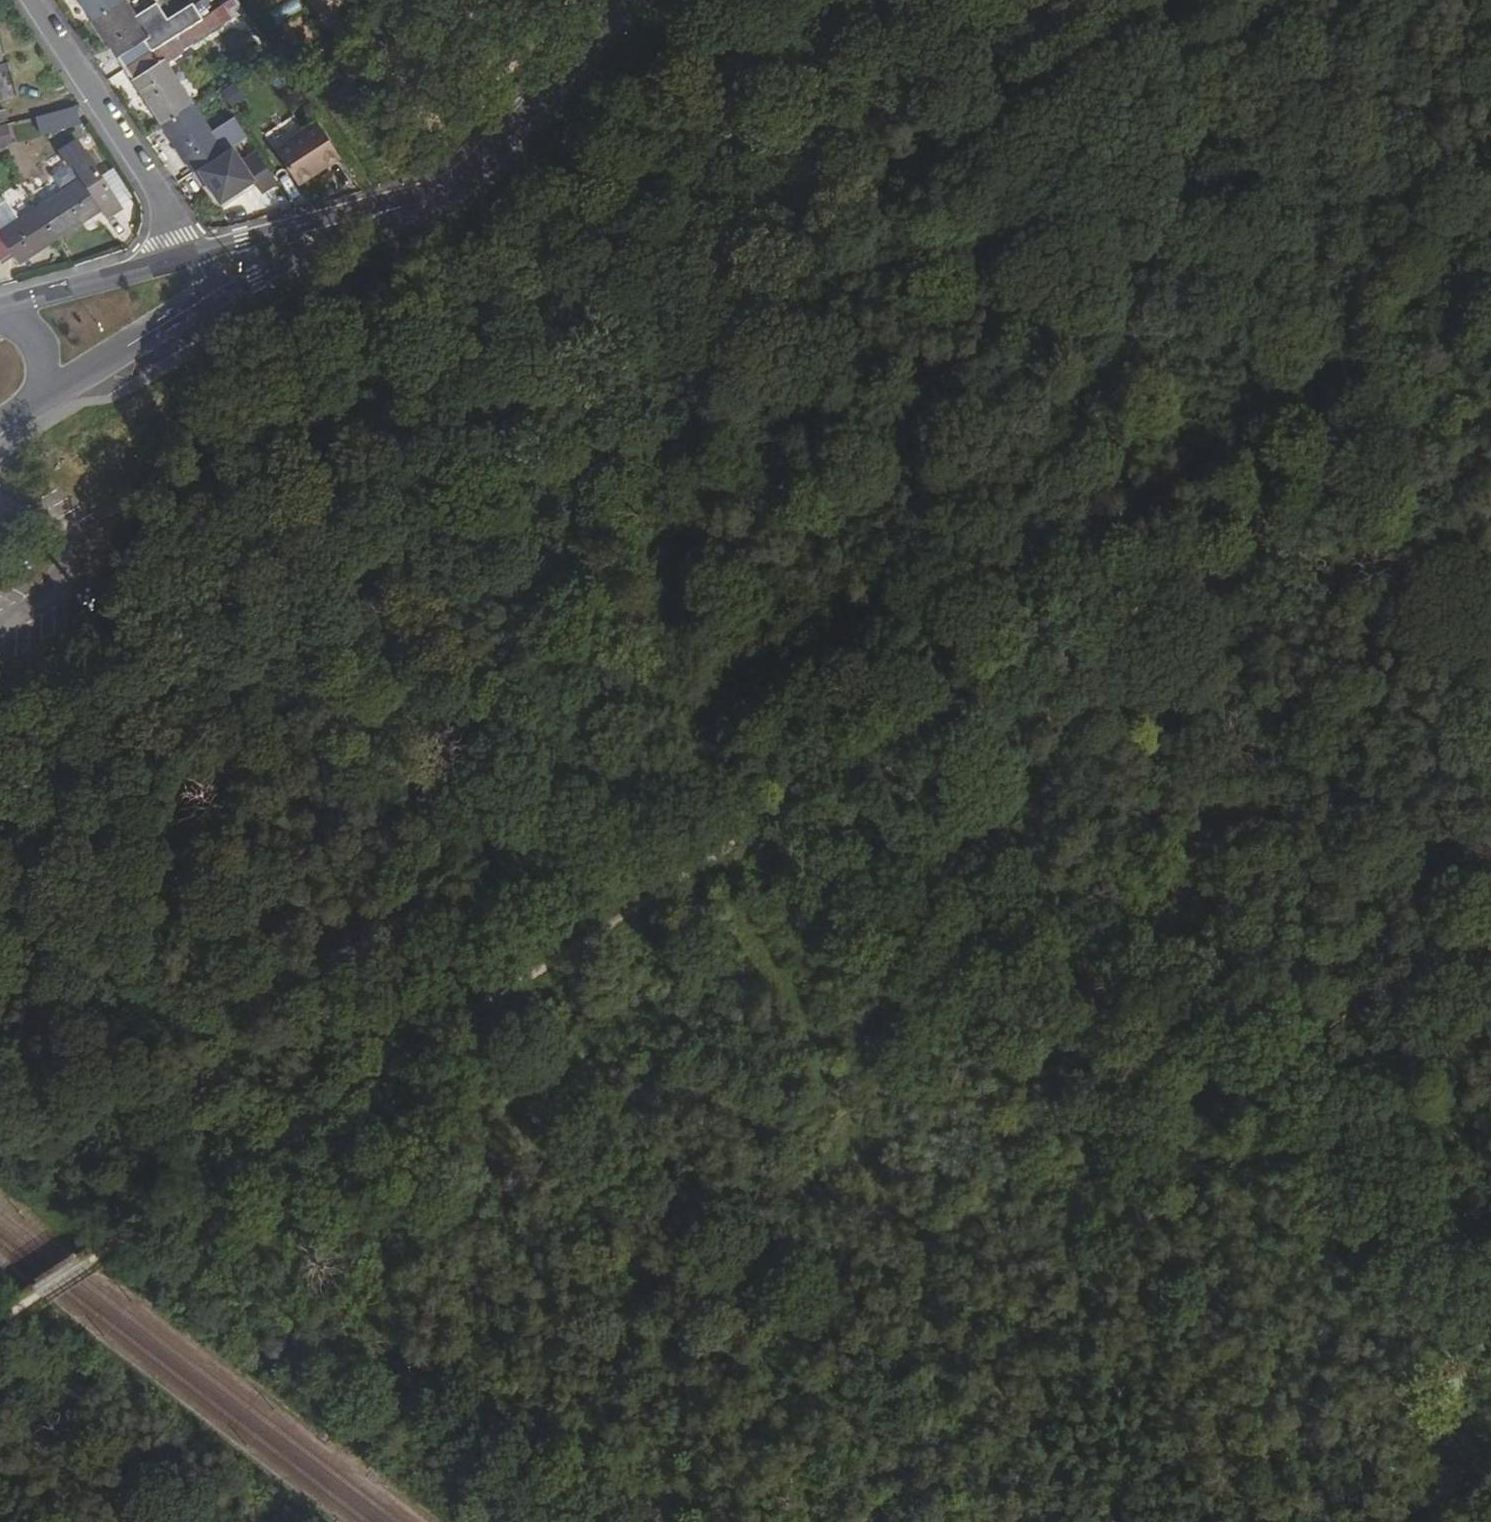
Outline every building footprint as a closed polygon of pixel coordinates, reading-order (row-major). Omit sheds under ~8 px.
[(94,20),(125,0),(81,0),(94,20)] [(127,70),(173,39),(191,27),(185,17),(150,39),(126,0),(125,0),(94,20),(127,70)] [(243,10),(236,0),(233,0),(191,27),(173,39),(181,51),(243,10)] [(299,10),(295,0),(294,0),(271,10),(275,20),(299,10)] [(181,51),(173,39),(127,70),(164,128),(195,107),(170,67),(166,61),(178,53),(181,51)] [(183,59),(178,53),(166,61),(170,67),(183,59)] [(231,109),(246,100),(234,80),(219,89),(231,109)] [(195,107),(164,128),(195,175),(204,187),(229,171),(259,152),(250,139),(226,154),(195,107)] [(73,113),(36,122),(40,137),(76,127),(73,113)] [(294,179),(335,151),(312,115),(271,143),(294,179)] [(239,116),(226,118),(231,142),(244,139),(239,116)] [(0,129),(0,153),(12,146),(6,128),(0,129)] [(77,180),(35,206),(54,237),(100,208),(105,215),(118,206),(117,204),(98,175),(76,140),(56,153),(64,166),(67,164),(77,180)] [(111,167),(98,175),(117,204),(129,196),(111,167)] [(35,206),(0,228),(0,262),(1,263),(13,256),(16,261),(54,237),(35,206)]
